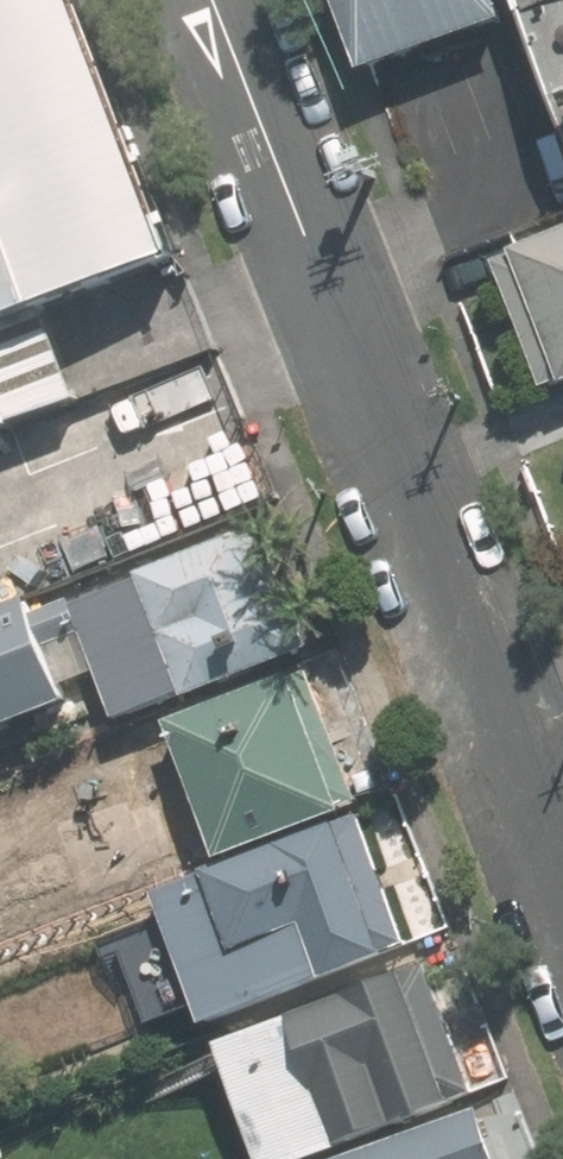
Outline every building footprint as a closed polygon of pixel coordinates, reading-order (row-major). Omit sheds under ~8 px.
[(188,251),(83,0),(0,0),(0,324),(188,251)] [(521,20),(513,0),(354,0),(385,73),(521,20)] [(562,44),(562,0),(546,0),(562,44)] [(507,266),(549,385),(562,380),(562,246),(507,266)] [(142,576),(84,594),(124,721),(307,663),(263,525),(138,565),(142,576)] [(0,603),(0,724),(72,692),(32,601),(28,591),(0,603)] [(184,868),(363,802),(313,666),(124,735),(143,788),(154,784),(184,868)] [(373,818),(166,888),(209,1014),(341,970),(339,963),(413,938),(373,818)] [(220,1041),(268,1158),(315,1158),(477,1093),(423,958),(220,1041)] [(480,1099),(443,1114),(333,1158),(505,1158),(481,1098),(480,1099)]
